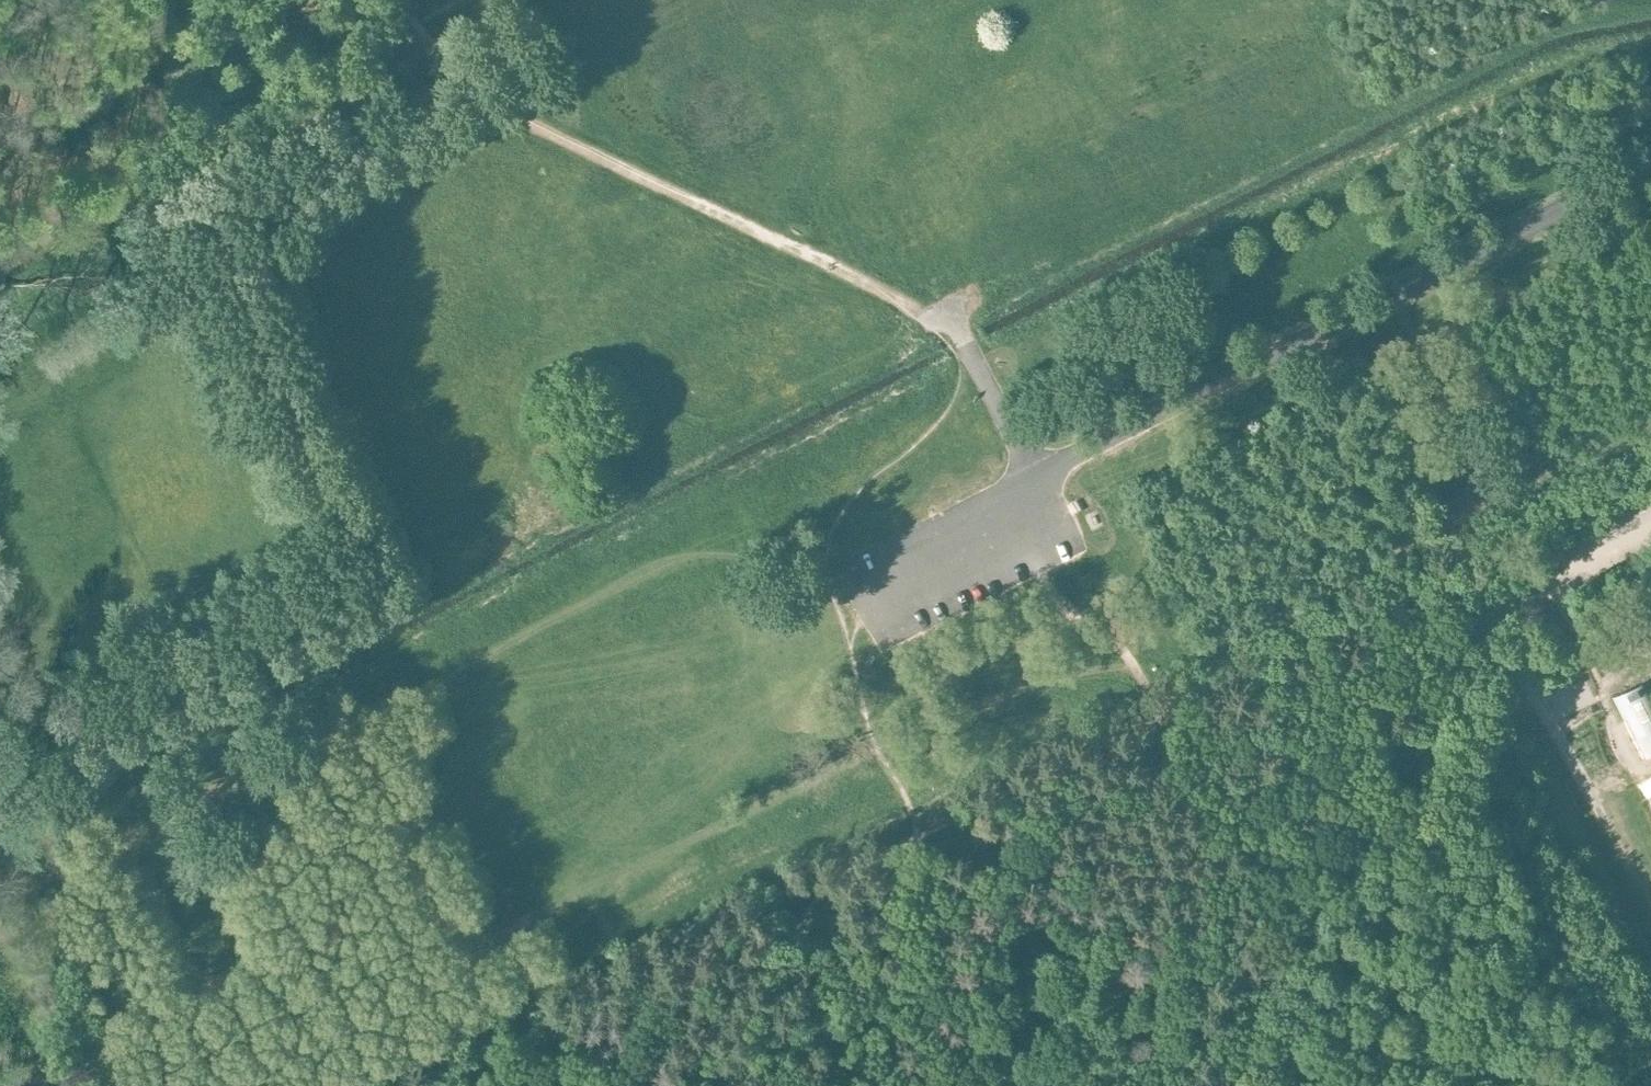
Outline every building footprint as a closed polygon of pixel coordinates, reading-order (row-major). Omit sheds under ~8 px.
[(1650,755),(1650,682),(1649,679),(1611,697),(1622,719),(1626,717),(1646,757),(1650,755)]
